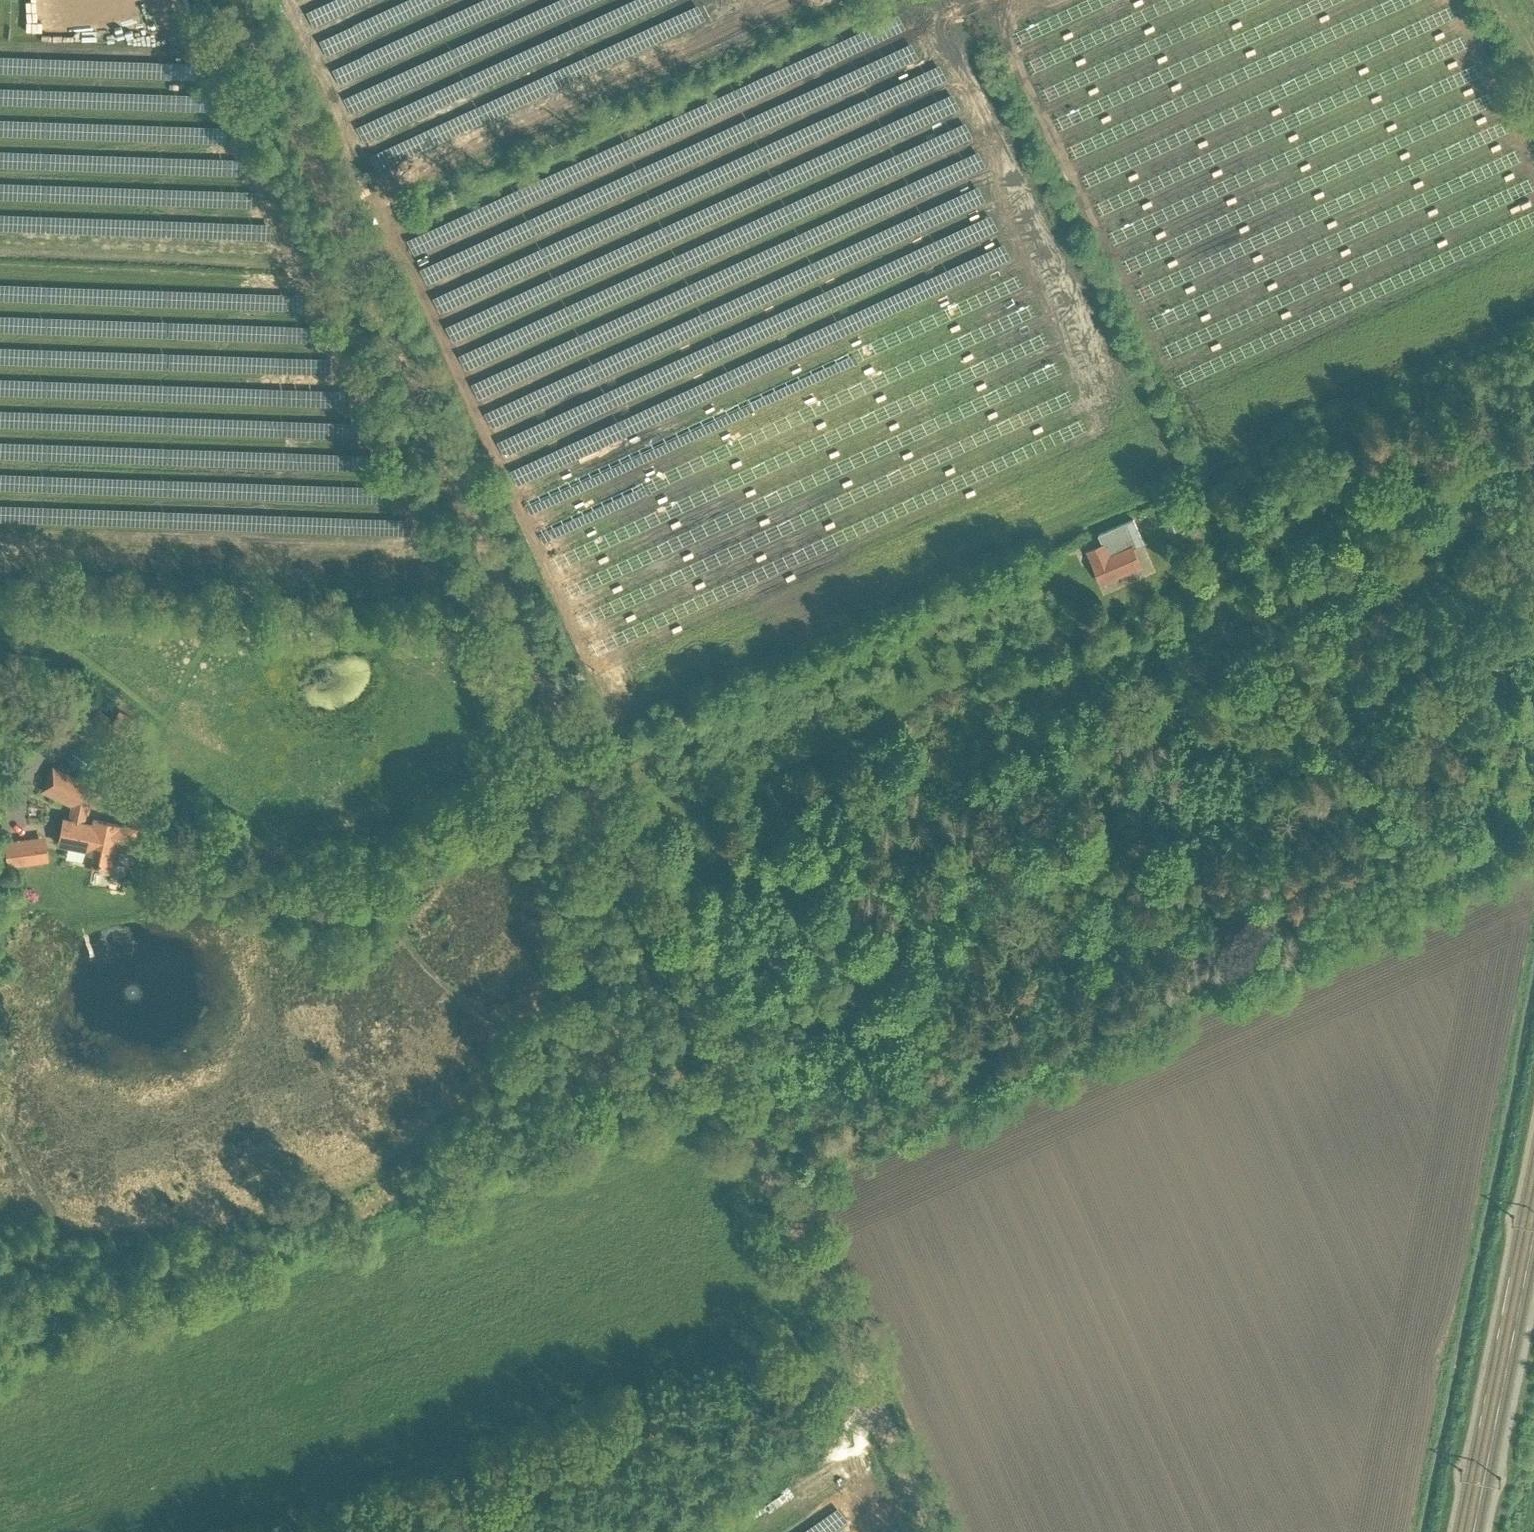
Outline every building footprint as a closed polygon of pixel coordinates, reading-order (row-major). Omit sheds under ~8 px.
[(1105,545),(1090,552),(1095,563),(1103,582),(1141,566),(1133,548),(1145,543),(1134,519),(1100,534),(1105,545)] [(71,803),(68,818),(62,817),(56,841),(86,848),(83,862),(107,867),(112,844),(129,847),(134,827),(92,818),(91,823),(81,821),(84,810),(86,810),(96,788),(51,766),(40,789),(71,803)] [(4,840),(7,864),(38,860),(36,836),(4,840)]
